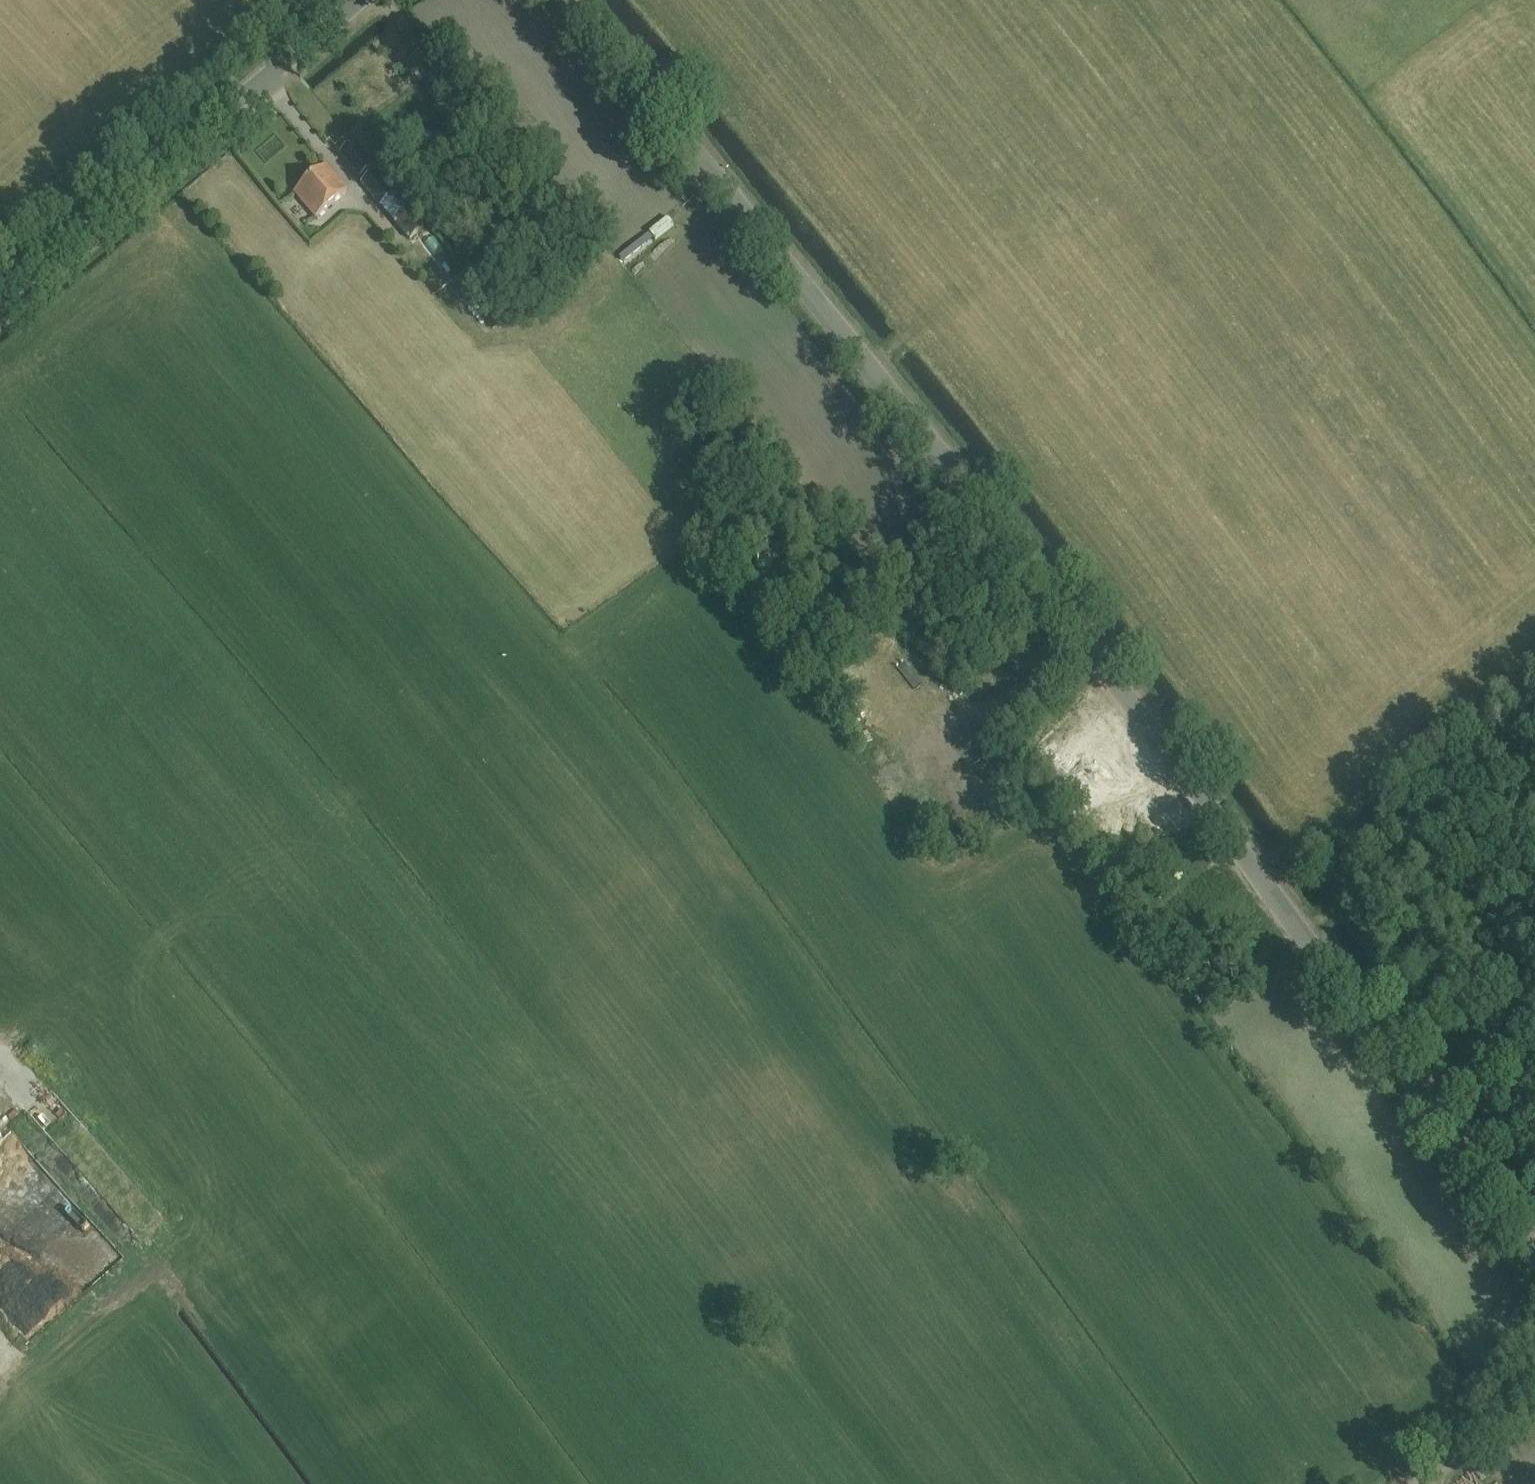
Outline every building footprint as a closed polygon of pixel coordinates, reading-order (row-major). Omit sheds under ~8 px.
[(359,174),(370,166),(351,145),(340,153),(359,174)] [(316,216),(347,190),(326,165),(295,191),(316,216)] [(408,238),(424,226),(376,170),(360,181),(408,238)] [(3,1354),(20,1351),(18,1339),(1,1342),(3,1354)]
